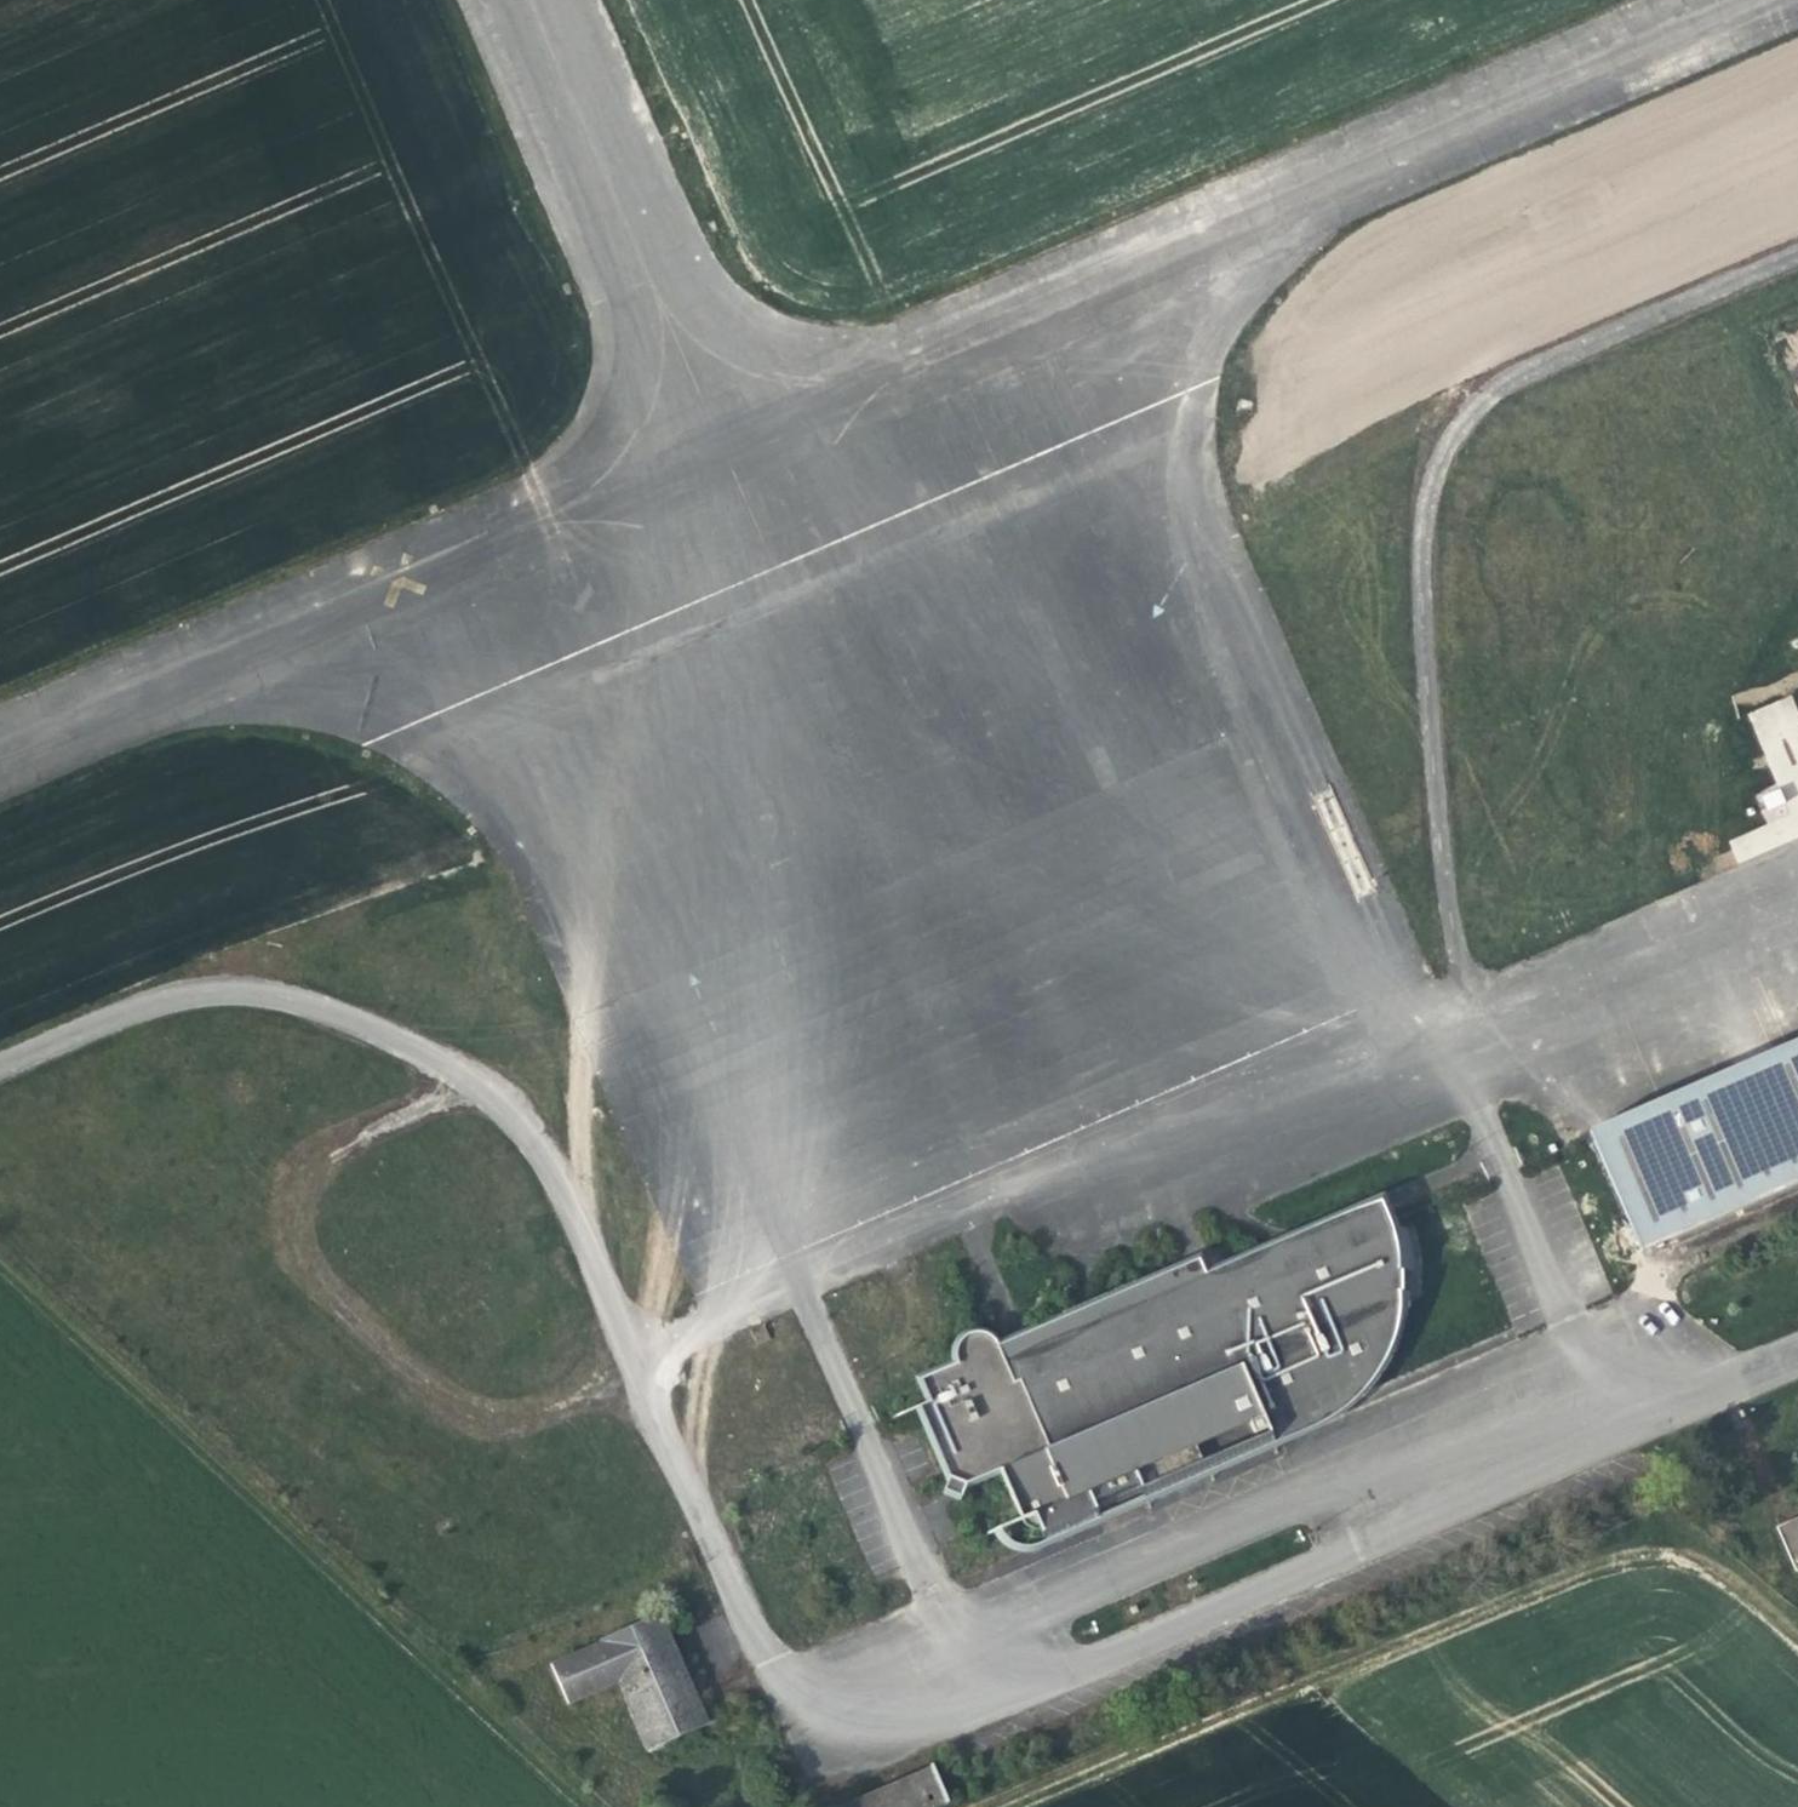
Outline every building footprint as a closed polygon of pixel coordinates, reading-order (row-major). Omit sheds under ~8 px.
[(1751,1065),(1599,1129),(1650,1249),(1797,1186),(1797,1045),(1751,1065)] [(1395,1230),(1383,1197),(1208,1272),(1201,1258),(1000,1344),(994,1339),(987,1332),(974,1332),(962,1338),(958,1351),(958,1363),(922,1378),(930,1401),(922,1404),(950,1476),(947,1487),(965,1494),(968,1480),(1003,1470),(1023,1518),(1001,1526),(1012,1541),(1032,1546),(1275,1443),(1353,1404),(1391,1350),(1400,1291),(1400,1266),(1395,1230)] [(1784,1525),(1797,1557),(1797,1519),(1784,1525)] [(708,1720),(661,1615),(553,1663),(571,1702),(620,1681),(649,1746),(708,1720)] [(938,1765),(838,1806),(944,1806),(953,1803),(938,1765)]
